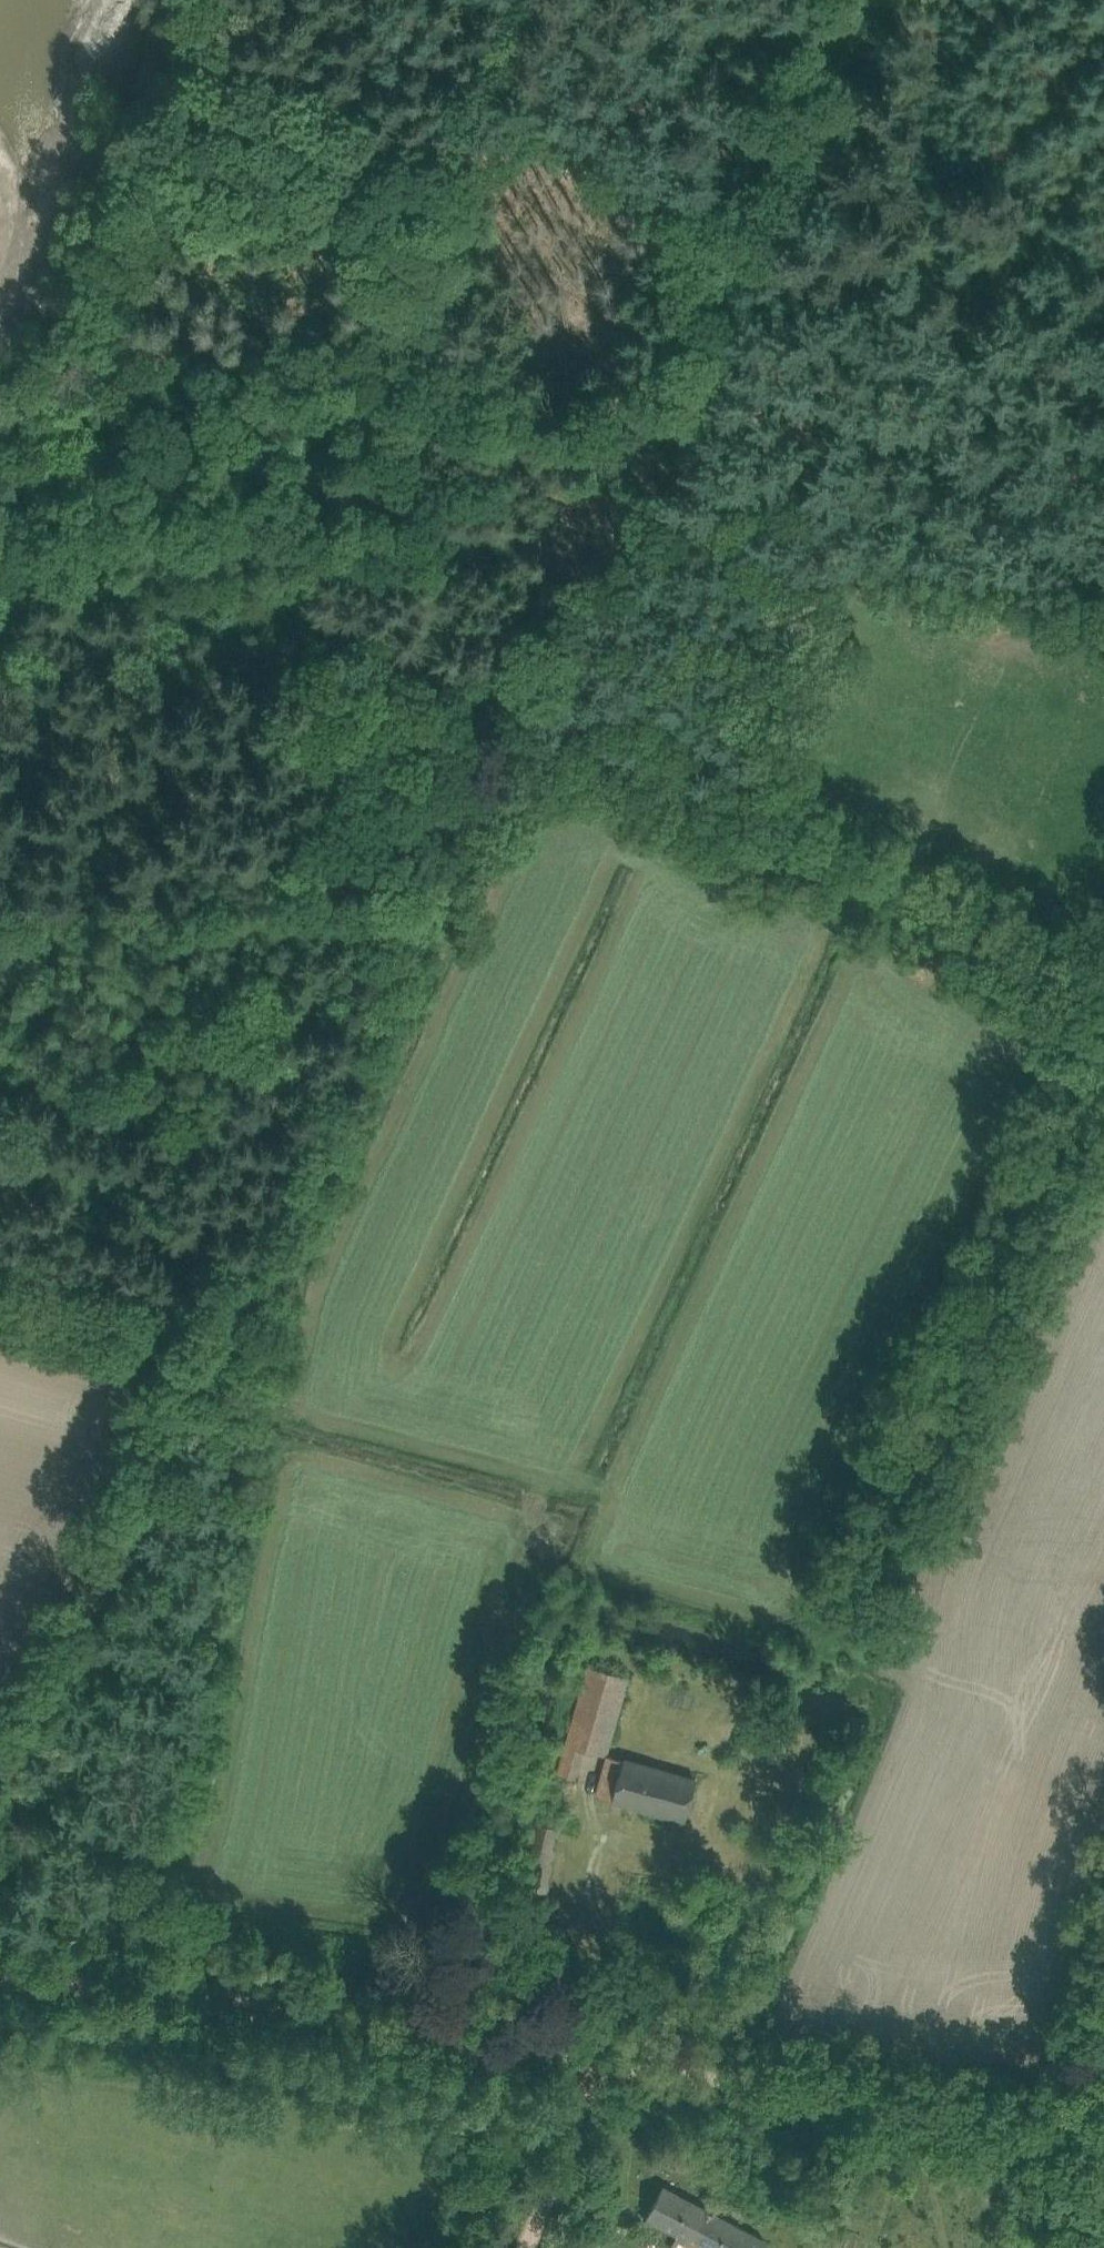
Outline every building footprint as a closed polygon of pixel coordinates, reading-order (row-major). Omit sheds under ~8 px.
[(597,1784),(603,1762),(626,1677),(587,1666),(559,1773),(597,1784)] [(598,1796),(685,1821),(696,1781),(609,1756),(598,1796)] [(534,1823),(521,1887),(547,1893),(560,1828),(534,1823)] [(670,2247),(758,2247),(763,2239),(663,2187),(646,2219),(676,2234),(670,2247)]
